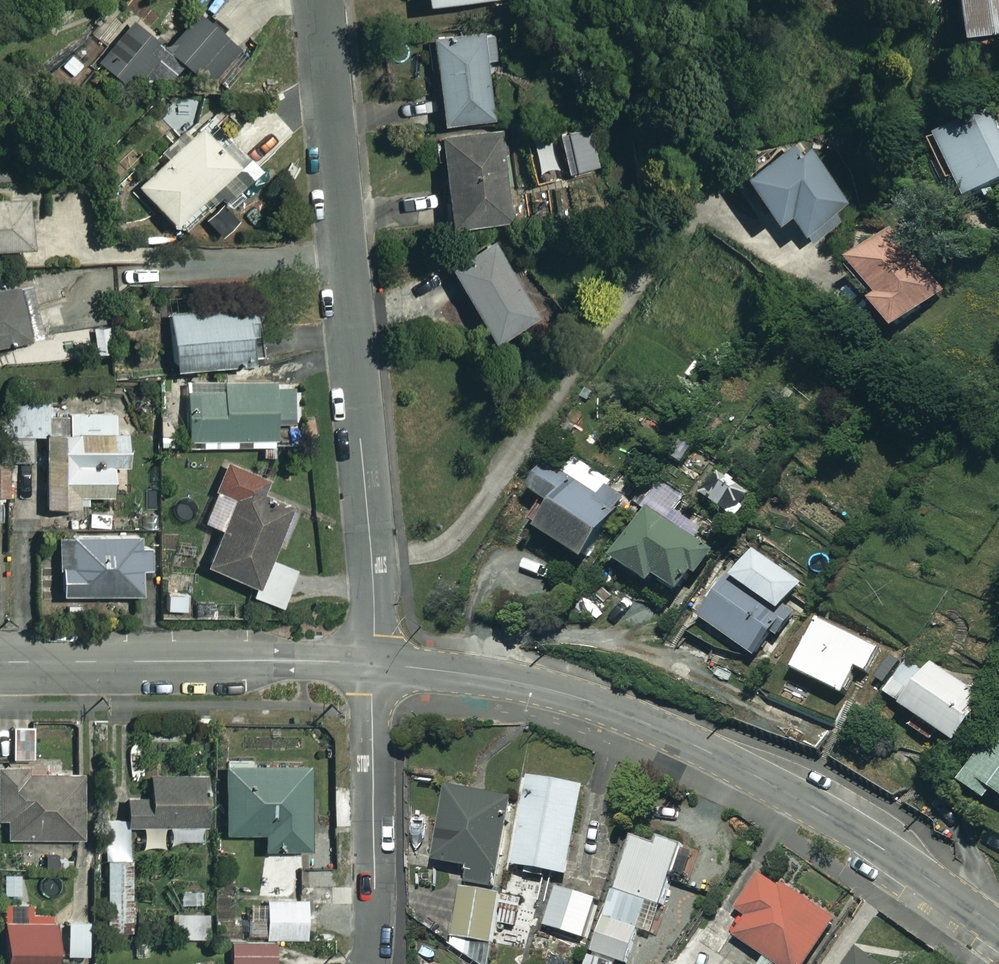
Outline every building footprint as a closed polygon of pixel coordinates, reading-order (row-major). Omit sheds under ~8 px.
[(944,25),(998,21),(998,0),(943,0),(944,25)] [(174,56),(185,64),(189,59),(207,73),(230,42),(192,12),(164,48),(174,56)] [(164,48),(129,22),(124,29),(112,20),(97,40),(109,49),(100,61),(133,86),(145,70),(156,79),(174,56),(164,48)] [(495,34),(430,37),(434,120),(488,117),(485,60),(497,60),(495,34)] [(83,68),(73,55),(47,75),(58,88),(83,68)] [(934,140),(965,199),(998,182),(998,127),(991,112),(934,140)] [(230,161),(197,126),(135,184),(174,226),(200,202),(193,195),(230,161)] [(499,130),(436,133),(441,221),(504,218),(499,130)] [(566,178),(556,133),(525,140),(535,185),(566,178)] [(793,148),(789,142),(767,156),(763,148),(736,164),(764,213),(778,204),(802,245),(844,221),(800,144),(793,148)] [(25,243),(24,191),(0,192),(0,244),(25,243)] [(942,292),(893,227),(849,260),(874,294),(868,299),(891,330),(942,292)] [(534,314),(493,242),(447,269),(488,340),(534,314)] [(25,280),(0,284),(0,337),(34,331),(25,280)] [(253,327),(251,303),(164,309),(168,363),(263,356),(260,326),(253,327)] [(291,420),(291,383),(160,382),(160,444),(270,444),(271,420),(291,420)] [(51,398),(9,397),(9,433),(44,433),(44,503),(83,503),(83,491),(119,491),(120,413),(51,413),(51,398)] [(625,491),(581,460),(566,480),(543,463),(525,488),(550,505),(535,526),(579,557),(625,491)] [(263,557),(273,534),(282,537),(293,510),(254,494),(261,476),(225,462),(214,490),(232,497),(205,564),(253,583),(263,557)] [(691,505),(660,484),(610,556),(647,581),(652,574),(678,591),(692,570),(696,573),(712,550),(676,525),(691,505)] [(139,532),(54,534),(56,592),(141,589),(139,532)] [(758,561),(750,555),(735,579),(783,610),(802,580),(762,554),(758,561)] [(253,583),(248,596),(278,608),(294,570),(263,557),(253,583)] [(778,620),(726,583),(699,620),(750,658),(778,620)] [(868,674),(881,651),(821,616),(794,662),(836,687),(850,664),(868,674)] [(982,697),(914,651),(884,694),(953,741),(982,697)] [(957,778),(982,798),(991,787),(998,794),(998,726),(957,778)] [(303,761),(220,762),(221,829),(258,829),(259,845),(304,845),(303,761)] [(0,771),(0,817),(3,817),(3,837),(77,834),(75,768),(0,771)] [(205,845),(201,772),(141,775),(141,787),(118,789),(120,830),(164,828),(166,847),(205,845)] [(442,777),(426,857),(464,864),(461,879),(494,886),(513,791),(442,777)] [(579,786),(523,777),(509,866),(565,875),(579,786)] [(602,956),(599,963),(615,963),(616,961),(623,963),(626,963),(650,899),(667,906),(674,885),(664,881),(667,873),(673,875),(684,845),(657,835),(654,845),(630,836),(587,950),(602,956)] [(130,856),(104,857),(106,929),(132,928),(130,856)] [(832,916),(759,869),(736,906),(744,912),(730,933),(763,954),(757,963),(802,963),(832,916)] [(598,899),(554,884),(540,925),(583,941),(598,899)] [(499,896),(460,887),(449,934),(488,942),(499,896)] [(304,897),(263,898),(264,937),(305,936),(304,897)] [(201,910),(169,912),(170,937),(201,936),(201,910)] [(1,919),(2,963),(48,963),(48,919),(1,919)] [(225,940),(245,940),(245,919),(219,920),(219,940),(225,940)] [(225,940),(225,963),(274,963),(273,940),(245,940),(225,940)] [(856,950),(845,963),(874,963),(856,950)]
